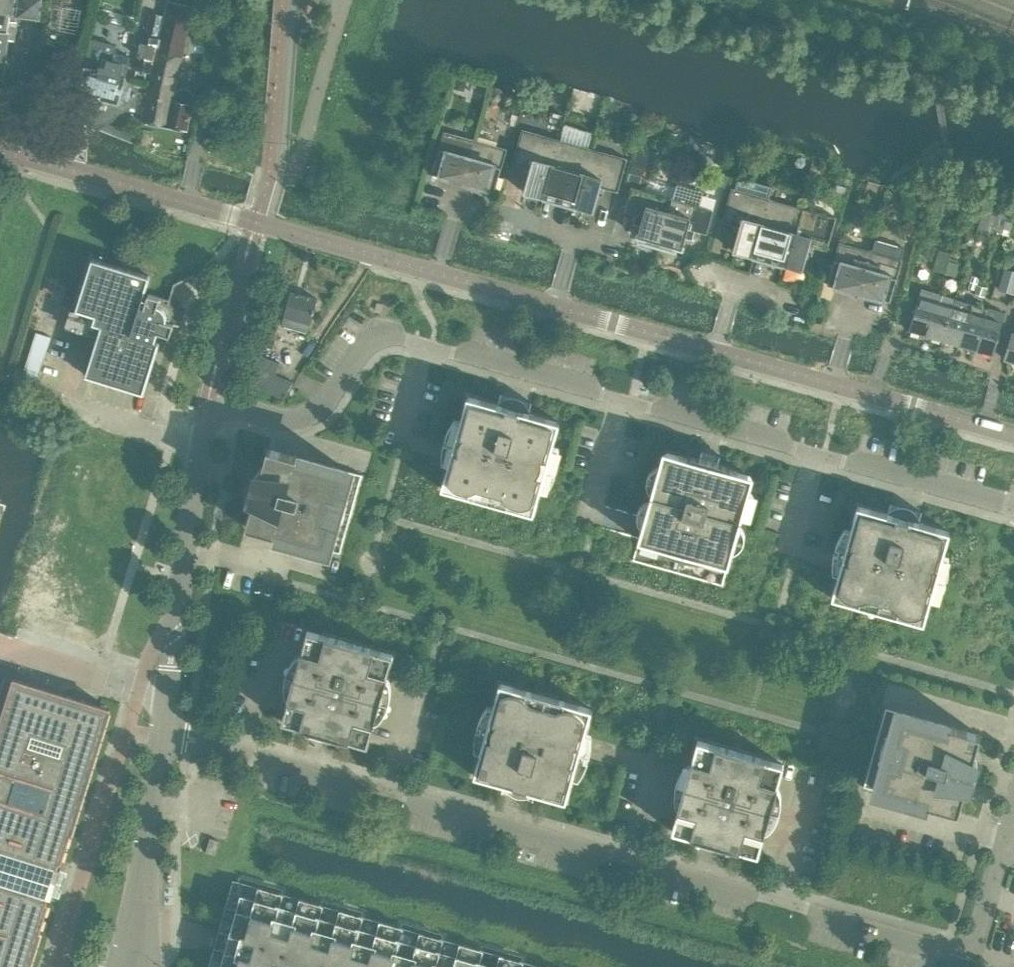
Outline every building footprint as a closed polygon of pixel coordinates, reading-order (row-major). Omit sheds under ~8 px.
[(9,12),(10,0),(0,0),(0,10),(9,12)] [(41,0),(19,0),(16,17),(38,20),(41,0)] [(187,132),(194,96),(190,91),(180,89),(174,92),(193,7),(168,1),(159,39),(152,73),(142,122),(187,132)] [(7,41),(13,41),(17,22),(8,21),(9,12),(0,10),(0,78),(3,78),(3,76),(7,41)] [(152,73),(159,39),(142,36),(135,69),(152,73)] [(78,94),(117,104),(127,65),(112,61),(115,46),(91,40),(78,94)] [(542,200),(559,140),(522,129),(512,162),(531,168),(524,192),(542,197),(542,200)] [(463,183),(475,140),(444,131),(432,173),(440,176),(440,177),(463,183)] [(495,191),(506,149),(475,140),(463,183),(486,190),(486,189),(495,191)] [(572,209),(589,148),(559,140),(542,200),(572,209)] [(617,192),(626,158),(589,148),(572,209),(573,209),(574,207),(592,211),(599,187),(617,192)] [(751,259),(768,198),(772,187),(738,177),(735,189),(731,188),(722,221),(734,225),(740,226),(733,251),(751,257),(751,259)] [(706,234),(713,210),(699,206),(703,190),(677,183),(672,199),(658,248),(675,253),(676,247),(682,249),(687,229),(706,234)] [(658,248),(672,199),(631,187),(624,211),(636,214),(643,216),(637,236),(642,238),(641,244),(658,248)] [(999,215),(1004,199),(992,196),(987,211),(999,215)] [(781,268),(798,207),(768,198),(751,259),(753,259),(781,268)] [(1013,206),(1013,202),(1004,199),(999,215),(1011,218),(1013,206)] [(826,251),(836,217),(798,207),(781,268),(782,268),(783,266),(801,270),(808,245),(826,251)] [(945,273),(953,248),(956,241),(943,237),(934,270),(945,273)] [(858,294),(870,251),(839,242),(827,284),(835,286),(835,288),(858,294)] [(956,276),(964,251),(953,248),(945,273),(956,276)] [(890,302),(897,277),(901,260),(870,251),(858,294),(881,301),(881,299),(890,302)] [(155,340),(158,332),(170,336),(174,324),(166,321),(166,319),(166,316),(165,312),(163,308),(160,306),(158,305),(160,298),(148,294),(146,299),(143,298),(150,276),(91,258),(75,310),(95,316),(93,323),(100,326),(85,375),(143,394),(160,342),(155,340)] [(1013,290),(1013,273),(1003,269),(997,289),(1013,294),(1013,290)] [(926,335),(938,295),(921,290),(909,330),(926,335)] [(308,333),(317,299),(291,292),(282,325),(308,333)] [(942,340),(955,300),(938,295),(926,335),(942,340)] [(959,345),(971,305),(955,300),(942,340),(959,345)] [(976,350),(988,309),(971,305),(959,345),(976,350)] [(993,355),(1005,314),(988,309),(976,350),(993,355)] [(1012,333),(1004,359),(1013,362),(1013,334),(1012,333)] [(283,397),(292,381),(260,369),(253,385),(278,398),(279,396),(283,397)] [(547,467),(552,446),(559,422),(467,396),(454,441),(452,440),(451,443),(454,444),(449,460),(441,488),(533,514),(546,469),(548,470),(549,468),(547,467)] [(340,553),(362,474),(268,448),(264,467),(260,469),(256,473),(254,477),(251,481),(250,487),(249,491),(249,496),(249,500),(250,505),(251,509),(246,527),(340,553)] [(729,562),(749,492),(752,481),(749,475),(667,452),(662,455),(639,537),(641,542),(724,565),(729,562)] [(937,576),(942,556),(949,532),(857,506),(844,550),(842,550),(841,552),(844,553),(831,598),(923,624),(936,579),(938,580),(939,577),(937,576)] [(368,746),(387,678),(393,655),(307,630),(282,721),(368,746)] [(14,679),(0,725),(0,966),(29,966),(50,902),(47,901),(51,888),(56,888),(59,885),(61,881),(59,877),(56,875),(60,862),(62,862),(110,709),(14,679)] [(579,754),(584,736),(592,709),(499,683),(487,728),(484,727),(483,730),(486,730),(473,775),(503,784),(566,801),(578,756),(581,757),(582,755),(579,754)] [(976,757),(974,752),(979,734),(885,708),(863,787),(957,813),(962,795),(966,792),(969,788),(971,784),(973,780),(975,775),(976,770),(977,766),(976,761),(976,757)] [(758,855),(777,787),(783,764),(697,740),(672,831),(758,855)] [(219,841),(210,838),(205,852),(215,855),(219,841)] [(236,885),(213,966),(529,966),(236,885)]
